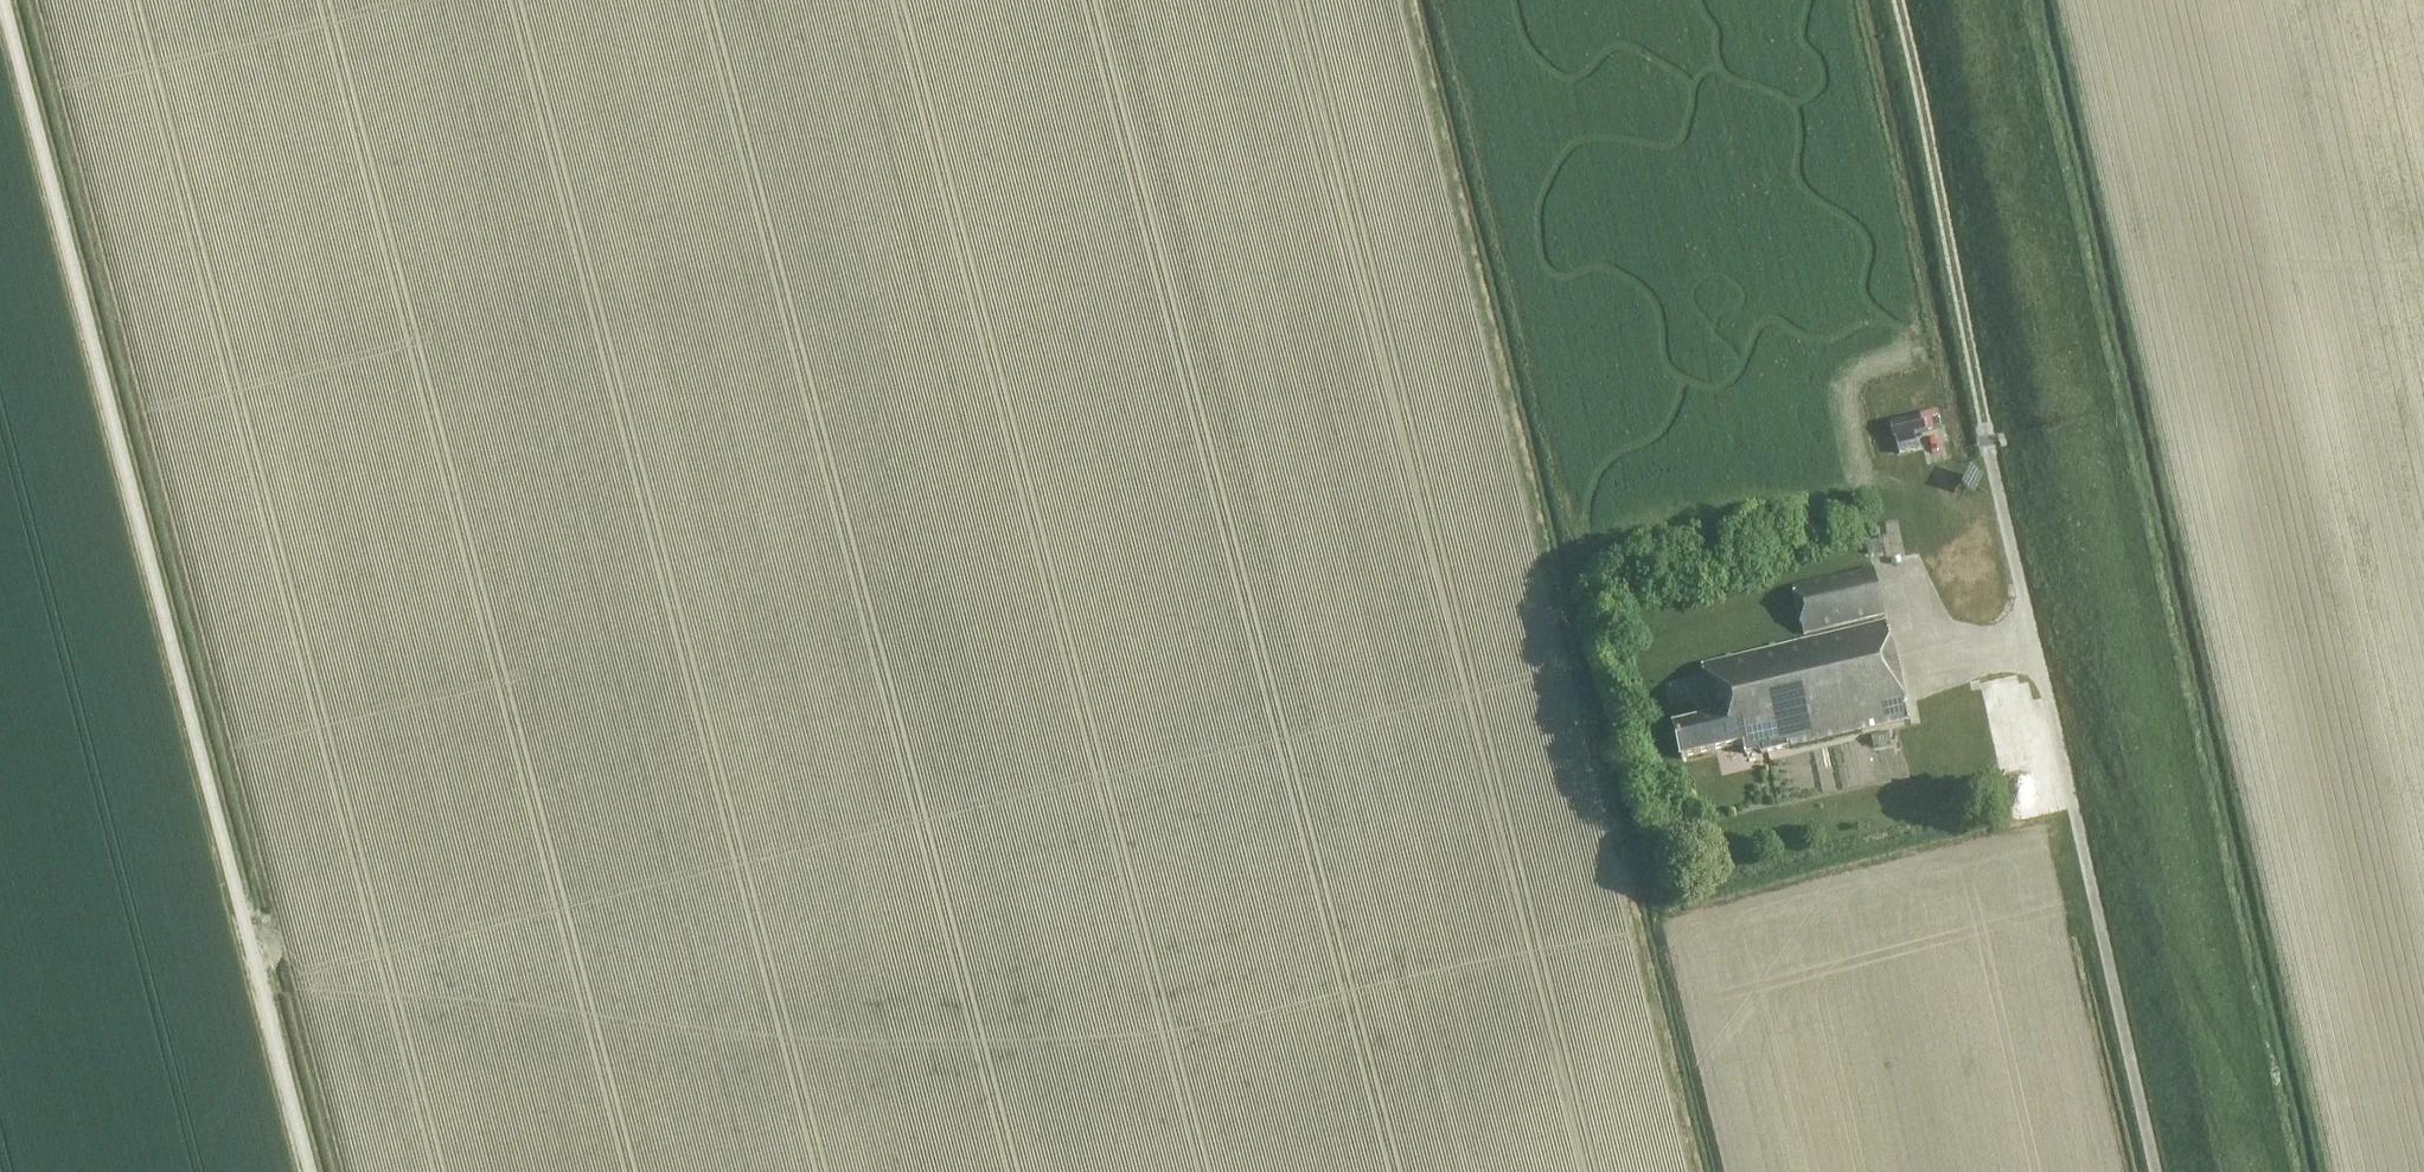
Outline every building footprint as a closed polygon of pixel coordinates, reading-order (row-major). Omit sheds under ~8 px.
[(1894,439),(1942,427),(1938,412),(1890,423),(1894,439)] [(1869,552),(1882,549),(1880,539),(1866,543),(1869,552)] [(1885,614),(1873,567),(1792,587),(1804,634),(1885,614)] [(1910,715),(1886,619),(1702,665),(1715,715),(1676,725),(1684,757),(1744,742),(1747,751),(1767,746),(1768,750),(1910,715)]
